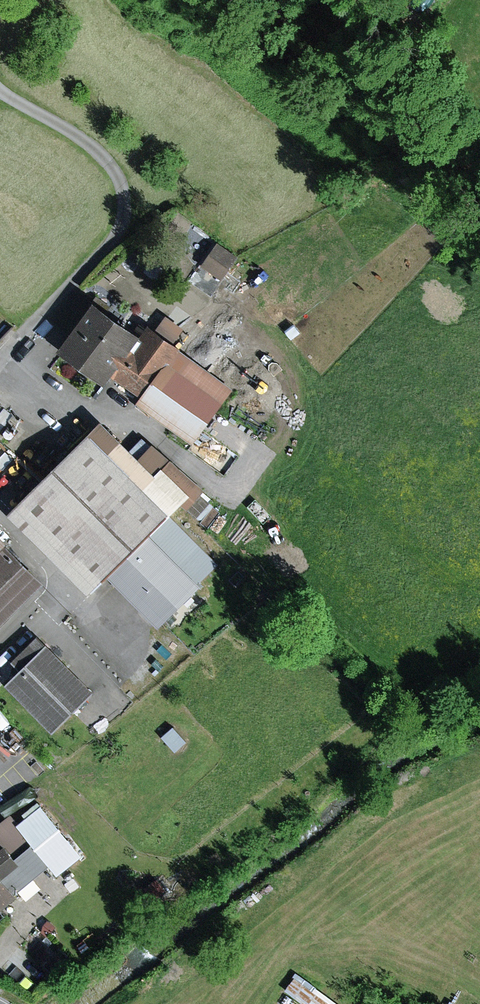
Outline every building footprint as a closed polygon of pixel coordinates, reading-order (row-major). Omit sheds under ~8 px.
[(238,256),(218,242),(202,265),(222,279),(238,256)] [(144,334),(82,288),(57,321),(72,333),(61,347),(108,382),(114,374),(144,334)] [(151,324),(144,334),(114,374),(142,395),(137,402),(194,444),(235,389),(181,350),(183,347),(151,324)] [(104,418),(91,431),(170,512),(181,501),(156,477),(173,459),(154,442),(142,454),(104,418)] [(170,512),(91,431),(10,510),(91,592),(111,572),(163,624),(223,565),(170,512)] [(206,490),(173,459),(156,477),(181,501),(189,508),(206,490)] [(0,530),(0,628),(49,578),(0,530)] [(96,691),(39,634),(13,660),(22,669),(7,683),(55,732),(96,691)] [(19,825),(12,816),(0,825),(0,850),(8,843),(19,857),(33,846),(49,866),(58,876),(83,856),(42,806),(19,825)] [(22,894),(19,890),(6,874),(23,861),(19,857),(8,843),(0,850),(0,911),(22,894)] [(49,866),(33,846),(19,857),(23,861),(6,874),(19,890),(49,866)] [(295,977),(285,991),(303,1003),(340,1003),(316,986),(313,990),(295,977)]
